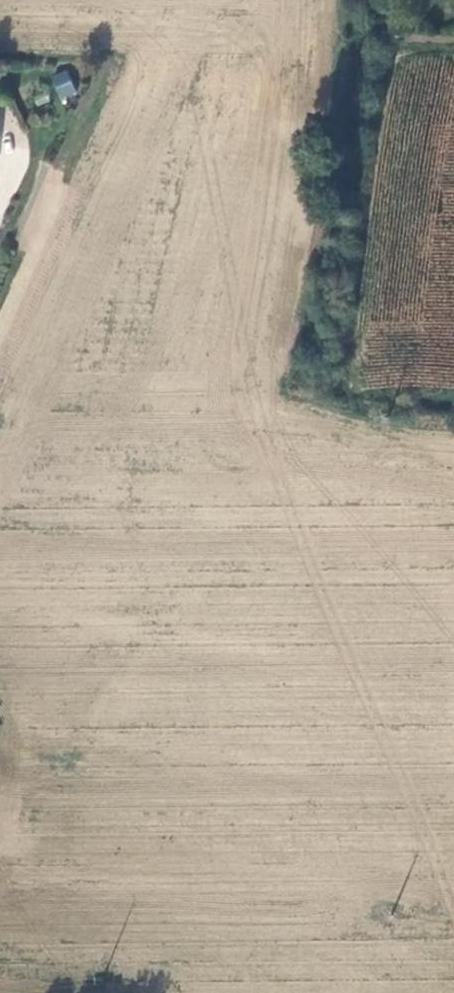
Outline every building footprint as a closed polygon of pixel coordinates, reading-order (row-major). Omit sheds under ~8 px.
[(49,76),(61,100),(77,92),(66,69),(49,76)]
